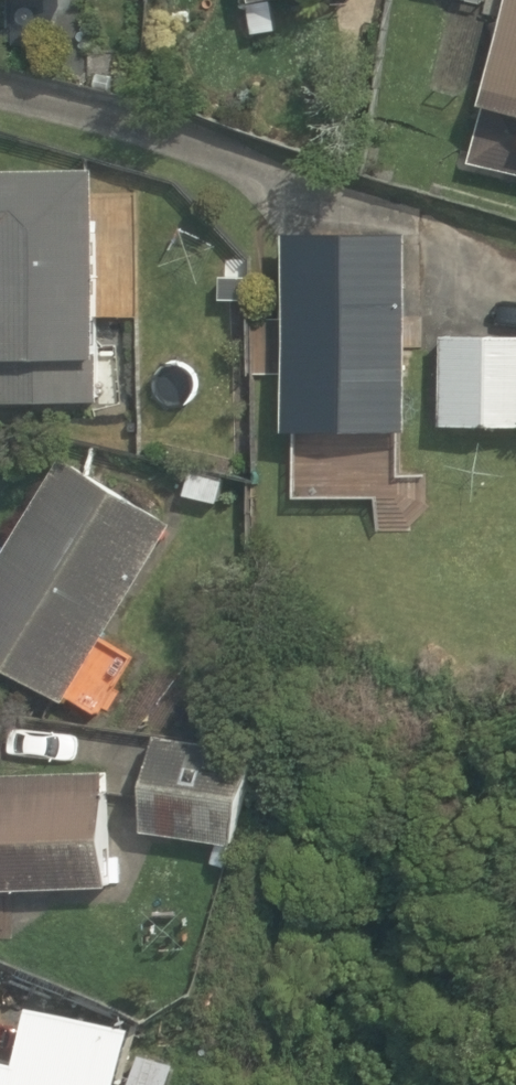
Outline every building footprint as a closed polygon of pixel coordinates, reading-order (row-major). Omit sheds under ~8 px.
[(480,99),(486,101),(469,160),(515,172),(515,0),(503,0),(480,99)] [(91,164),(0,164),(0,400),(98,399),(91,164)] [(406,236),(283,235),(282,421),(406,422),(406,236)] [(442,331),(440,422),(515,423),(515,332),(442,331)] [(62,452),(0,551),(0,659),(62,698),(170,520),(62,452)] [(223,478),(189,469),(182,494),(217,503),(223,478)] [(250,748),(155,732),(139,827),(234,843),(250,748)] [(108,882),(103,767),(0,770),(0,885),(108,882)] [(0,1052),(0,1084),(116,1084),(131,1022),(27,1001),(14,1056),(0,1052)] [(138,1049),(127,1082),(137,1084),(164,1084),(173,1059),(138,1049)]
